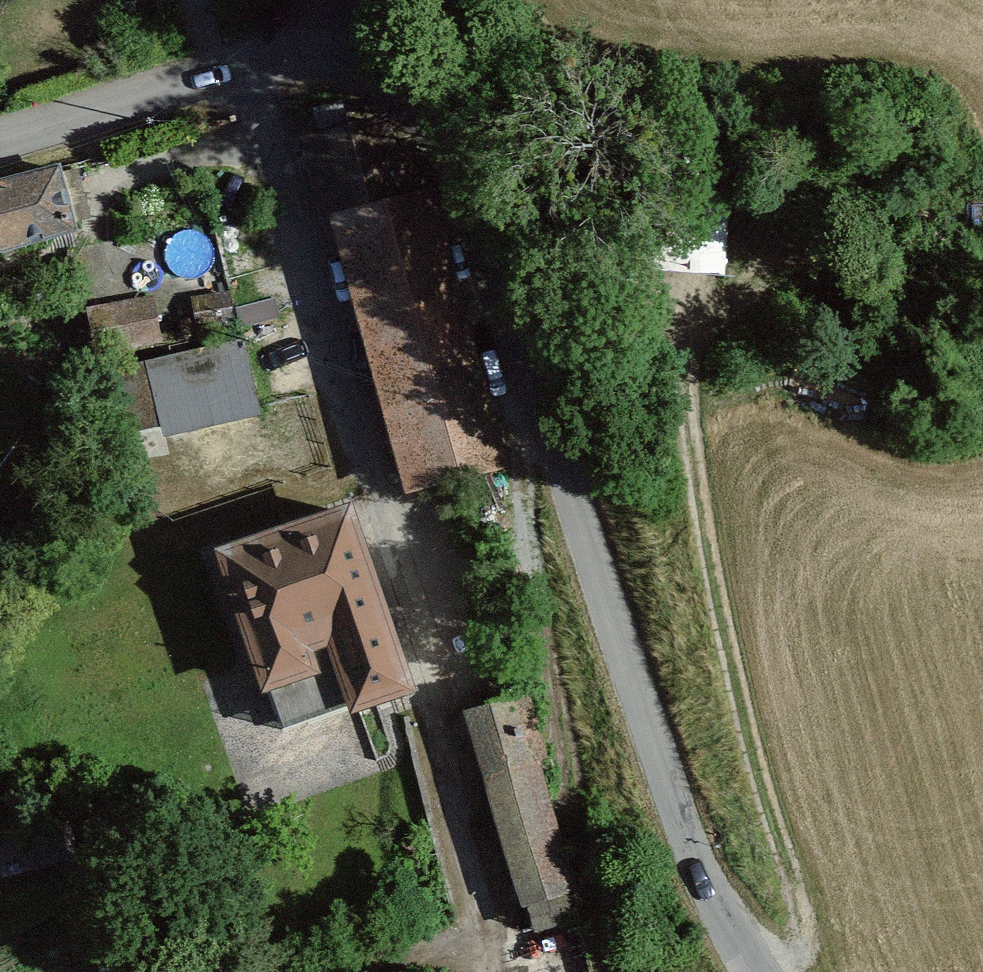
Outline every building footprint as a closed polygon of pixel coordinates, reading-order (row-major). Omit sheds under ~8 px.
[(384,137),(305,158),(323,226),(402,206),(384,137)] [(0,189),(0,257),(73,237),(56,174),(0,189)] [(507,469),(423,205),(325,236),(410,500),(507,469)] [(163,285),(97,302),(116,352),(177,331),(163,285)] [(117,365),(135,438),(263,407),(245,334),(117,365)] [(335,722),(408,700),(352,515),(213,558),(257,702),(322,682),(335,722)] [(530,705),(458,730),(523,918),(594,893),(530,705)]
